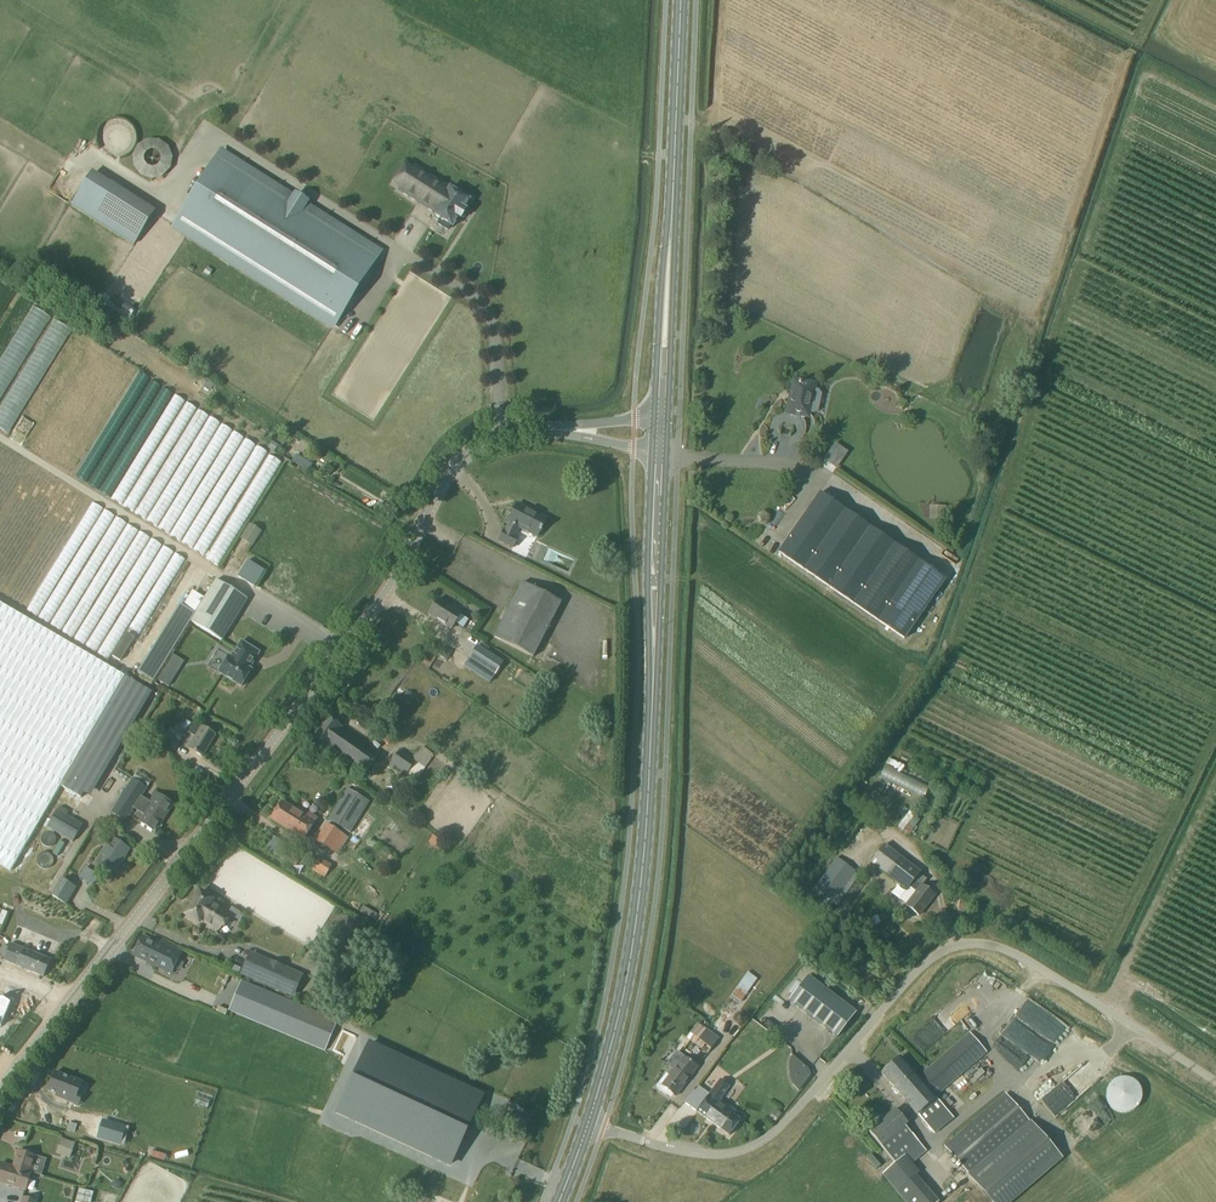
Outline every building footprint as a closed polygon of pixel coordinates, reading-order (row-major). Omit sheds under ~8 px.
[(171,143),(133,141),(132,168),(152,169),(152,175),(160,176),(160,169),(170,170),(171,143)] [(293,198),(221,152),(175,226),(333,326),(350,299),(351,299),(352,297),(351,297),(361,281),(362,282),(363,280),(362,279),(379,252),(306,206),(308,203),(295,195),(293,198)] [(413,166),(412,169),(400,188),(399,190),(435,213),(433,214),(441,219),(438,224),(448,230),(451,225),(452,226),(452,227),(453,227),(454,226),(453,226),(459,218),(460,219),(461,219),(462,219),(462,218),(466,211),(467,210),(466,210),(464,209),(469,200),(470,201),(470,200),(469,199),(468,198),(469,196),(460,190),(458,193),(450,187),(449,189),(413,166)] [(154,213),(91,174),(72,205),(134,245),(154,213)] [(208,266),(204,271),(210,275),(213,269),(208,266)] [(807,384),(795,381),(793,383),(791,391),(793,394),(789,410),(791,413),(800,414),(801,416),(805,417),(809,414),(810,410),(808,407),(810,394),(815,391),(816,388),(812,383),(809,382),(807,384)] [(169,404),(174,393),(164,389),(159,399),(169,404)] [(820,392),(815,391),(810,394),(808,407),(810,410),(812,413),(815,413),(818,411),(822,394),(820,392)] [(225,563),(282,455),(169,396),(113,505),(225,563)] [(137,460),(161,411),(160,411),(163,404),(156,400),(128,455),(137,460)] [(273,440),(269,447),(275,451),(279,444),(273,440)] [(947,580),(820,493),(779,553),(905,640),(947,580)] [(126,666),(186,555),(88,503),(28,614),(126,666)] [(546,518),(518,504),(508,522),(509,523),(505,531),(504,531),(499,540),(513,548),(518,538),(515,536),(519,528),(537,537),(546,518)] [(946,519),(946,506),(929,506),(929,519),(946,519)] [(262,531),(250,524),(240,539),(253,547),(262,531)] [(239,576),(256,586),(266,570),(249,560),(239,576)] [(248,599),(216,579),(205,598),(193,591),(184,606),(195,613),(190,621),(222,641),(248,599)] [(562,603),(522,582),(493,638),(533,658),(562,603)] [(452,607),(439,598),(429,614),(451,629),(464,610),(454,603),(452,607)] [(0,603),(0,865),(11,871),(61,786),(81,798),(124,727),(146,688),(125,676),(0,603)] [(219,673),(242,687),(252,670),(248,668),(251,663),(252,664),(259,652),(242,641),(232,658),(230,656),(219,673)] [(504,662),(478,645),(469,658),(496,675),(504,662)] [(443,646),(438,654),(448,660),(453,652),(443,646)] [(168,687),(176,674),(165,668),(157,680),(168,687)] [(408,691),(403,697),(410,702),(414,696),(408,691)] [(351,735),(342,728),(327,717),(312,739),(327,749),(328,748),(365,774),(380,753),(351,734),(351,735)] [(366,727),(374,733),(381,725),(372,718),(366,727)] [(200,729),(188,721),(183,729),(186,731),(195,737),(189,748),(203,757),(209,746),(208,746),(210,742),(211,742),(216,735),(202,726),(200,729)] [(182,738),(174,733),(171,738),(166,734),(161,742),(175,751),(180,743),(180,742),(182,738)] [(434,755),(423,747),(414,759),(401,749),(390,763),(407,775),(408,774),(411,776),(410,776),(413,778),(412,779),(415,782),(432,758),(434,755)] [(930,786),(900,773),(903,765),(888,758),(880,777),(925,797),(930,786)] [(148,788),(133,778),(111,812),(126,822),(135,809),(144,815),(139,822),(155,832),(174,804),(156,793),(149,802),(142,797),(148,788)] [(347,788),(328,819),(339,826),(351,833),(370,802),(347,788)] [(296,811),(282,802),(271,819),(304,839),(316,818),(298,807),(296,811)] [(83,825),(58,810),(47,827),(72,842),(83,825)] [(898,829),(912,834),(919,817),(905,812),(898,829)] [(102,829),(106,823),(98,819),(94,825),(102,829)] [(327,824),(316,841),(339,856),(347,842),(348,840),(349,838),(336,830),(327,824)] [(48,836),(43,842),(50,849),(55,843),(48,836)] [(130,849),(112,838),(96,864),(113,875),(130,849)] [(432,838),(430,842),(436,846),(439,842),(432,838)] [(58,854),(64,843),(59,841),(53,851),(58,854)] [(920,872),(885,844),(870,863),(905,890),(909,886),(917,892),(906,906),(919,916),(935,895),(922,886),(927,880),(919,874),(920,872)] [(309,869),(325,877),(331,863),(315,856),(309,869)] [(856,871),(837,857),(814,889),(833,904),(856,871)] [(52,896),(67,905),(77,888),(62,879),(52,896)] [(218,930),(228,913),(211,903),(213,900),(200,892),(186,915),(199,923),(201,919),(218,930)] [(142,936),(133,955),(172,974),(182,952),(157,941),(156,943),(142,936)] [(29,951),(11,944),(4,960),(17,965),(17,966),(44,977),(51,960),(29,951)] [(251,975),(250,977),(287,993),(295,973),(282,967),(282,966),(272,962),(272,963),(258,957),(257,959),(249,956),(243,971),(251,975)] [(729,995),(740,1002),(758,979),(747,971),(729,995)] [(801,972),(781,996),(785,999),(805,975),(801,972)] [(857,1012),(808,975),(789,1000),(837,1037),(857,1012)] [(242,980),(228,1011),(325,1051),(338,1021),(242,980)] [(3,1022),(12,999),(0,994),(0,995),(0,1021),(3,1022)] [(927,1049),(973,1008),(962,996),(916,1037),(927,1049)] [(1027,998),(1001,1035),(1043,1064),(1069,1027),(1027,998)] [(765,1010),(762,1015),(778,1025),(781,1021),(765,1010)] [(719,1039),(706,1029),(702,1035),(697,1032),(691,1040),(695,1044),(694,1045),(707,1055),(719,1039)] [(918,1076),(901,1057),(882,1074),(919,1116),(935,1134),(955,1117),(936,1097),(987,1053),(969,1032),(918,1076)] [(370,1045),(339,1112),(450,1164),(481,1096),(370,1045)] [(684,1057),(676,1050),(665,1065),(673,1072),(670,1077),(666,1074),(656,1087),(666,1095),(669,1091),(675,1096),(697,1067),(684,1057)] [(788,1061),(788,1067),(789,1076),(793,1084),(798,1090),(810,1075),(809,1069),(792,1054),(788,1061)] [(1031,1090),(1057,1118),(1097,1080),(1081,1063),(1074,1069),(1065,1059),(1031,1090)] [(83,1095),(79,1093),(82,1083),(55,1072),(48,1090),(57,1094),(56,1096),(60,1098),(69,1101),(79,1105),(83,1095)] [(1126,1113),(1128,1113),(1129,1112),(1131,1112),(1132,1111),(1133,1111),(1135,1110),(1136,1109),(1137,1108),(1138,1107),(1139,1105),(1140,1104),(1141,1103),(1141,1101),(1142,1100),(1142,1098),(1142,1097),(1142,1095),(1142,1094),(1142,1092),(1142,1091),(1141,1089),(1141,1088),(1140,1086),(1139,1085),(1138,1084),(1137,1083),(1136,1082),(1135,1081),(1133,1080),(1132,1079),(1131,1078),(1129,1078),(1128,1078),(1126,1077),(1125,1077),(1123,1077),(1121,1078),(1120,1078),(1118,1078),(1117,1079),(1116,1080),(1114,1081),(1113,1082),(1112,1083),(1111,1084),(1110,1085),(1109,1086),(1108,1088),(1108,1089),(1107,1091),(1107,1092),(1107,1094),(1107,1095),(1107,1097),(1107,1098),(1107,1100),(1108,1101),(1108,1103),(1109,1104),(1110,1105),(1111,1107),(1112,1108),(1113,1109),(1114,1110),(1116,1111),(1117,1111),(1118,1112),(1120,1112),(1121,1113),(1123,1113),(1125,1113),(1126,1113)] [(710,1094),(697,1112),(729,1135),(740,1119),(728,1111),(731,1108),(720,1100),(730,1086),(722,1080),(721,1079),(710,1094)] [(694,1090),(684,1102),(696,1111),(697,1112),(710,1094),(700,1085),(695,1091),(694,1090)] [(944,1146),(992,1201),(1010,1201),(1061,1158),(1005,1094),(944,1146)] [(1079,1111),(1101,1134),(1117,1119),(1096,1096),(1079,1111)] [(777,1109),(767,1121),(773,1126),(782,1114),(777,1109)] [(896,1109),(869,1132),(896,1163),(905,1155),(912,1163),(926,1150),(906,1126),(909,1124),(896,1109)] [(70,1122),(68,1130),(75,1132),(77,1124),(70,1122)] [(124,1134),(101,1126),(97,1138),(120,1146),(124,1134)] [(61,1140),(56,1152),(70,1157),(75,1144),(61,1140)] [(15,1167),(30,1172),(35,1156),(33,1156),(34,1154),(33,1153),(30,1152),(28,1152),(26,1151),(26,1154),(19,1152),(15,1167)] [(916,1175),(919,1171),(912,1163),(905,1155),(896,1163),(883,1174),(906,1201),(938,1201),(939,1201),(916,1175)] [(15,1167),(1,1163),(0,1167),(0,1177),(5,1178),(3,1183),(25,1190),(31,1172),(30,1172),(15,1167)] [(116,1180),(111,1187),(118,1191),(123,1184),(116,1180)] [(94,1191),(78,1187),(74,1201),(91,1201),(94,1191)]
